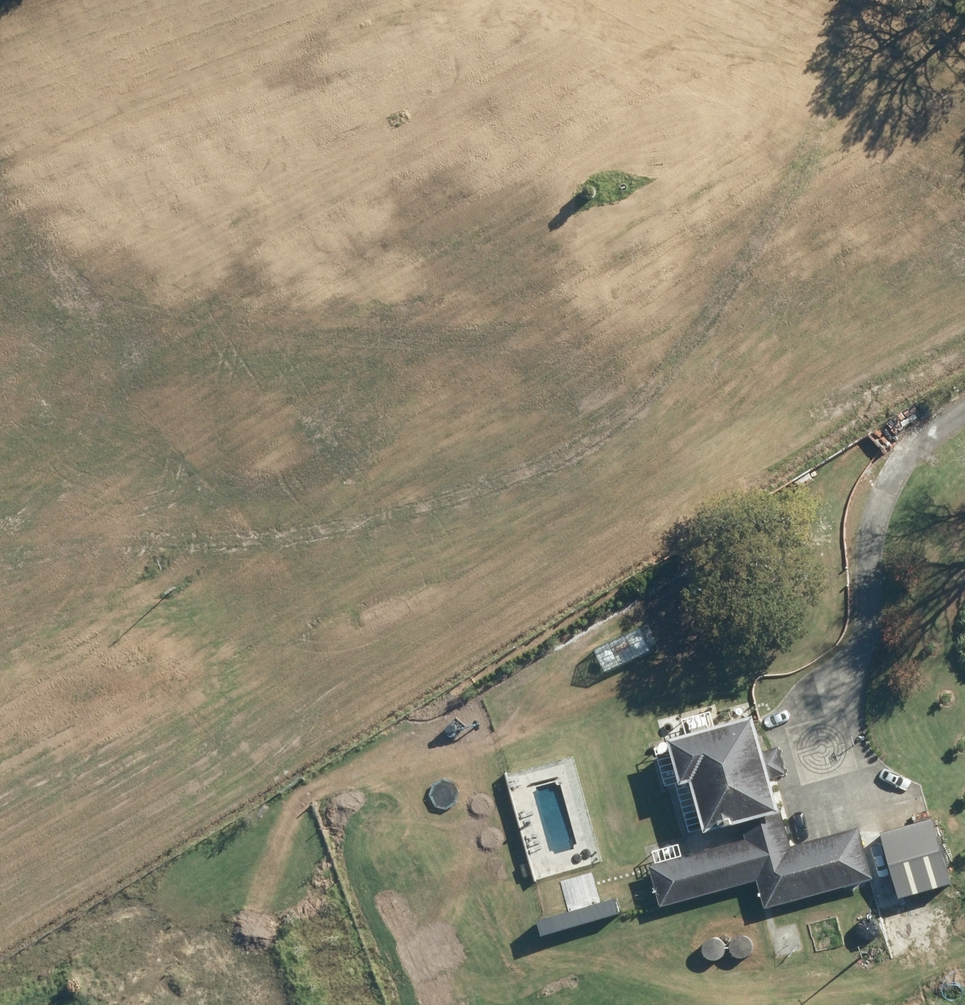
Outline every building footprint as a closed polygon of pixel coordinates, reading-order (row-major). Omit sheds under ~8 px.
[(639,626),(592,648),(603,671),(650,648),(639,626)] [(660,906),(757,880),(764,906),(869,877),(856,831),(787,849),(769,785),(787,780),(783,764),(778,747),(759,752),(750,719),(666,742),(678,785),(687,782),(702,836),(738,826),(742,839),(649,864),(660,906)] [(935,821),(880,836),(897,901),(952,887),(935,821)] [(614,897),(534,922),(539,938),(620,914),(614,897)] [(730,954),(733,957),(737,959),(741,960),(745,959),(748,957),(751,954),(753,950),(753,946),(752,942),(750,939),(747,936),(743,935),(739,935),(735,936),(732,939),(729,942),(728,946),(728,950),(730,954)] [(702,956),(705,959),(709,961),(713,962),(717,961),(721,959),(723,956),(725,952),(726,948),(725,944),(722,941),(719,938),(715,937),(711,937),(707,938),(704,941),(702,944),(700,948),(701,952),(702,956)]
